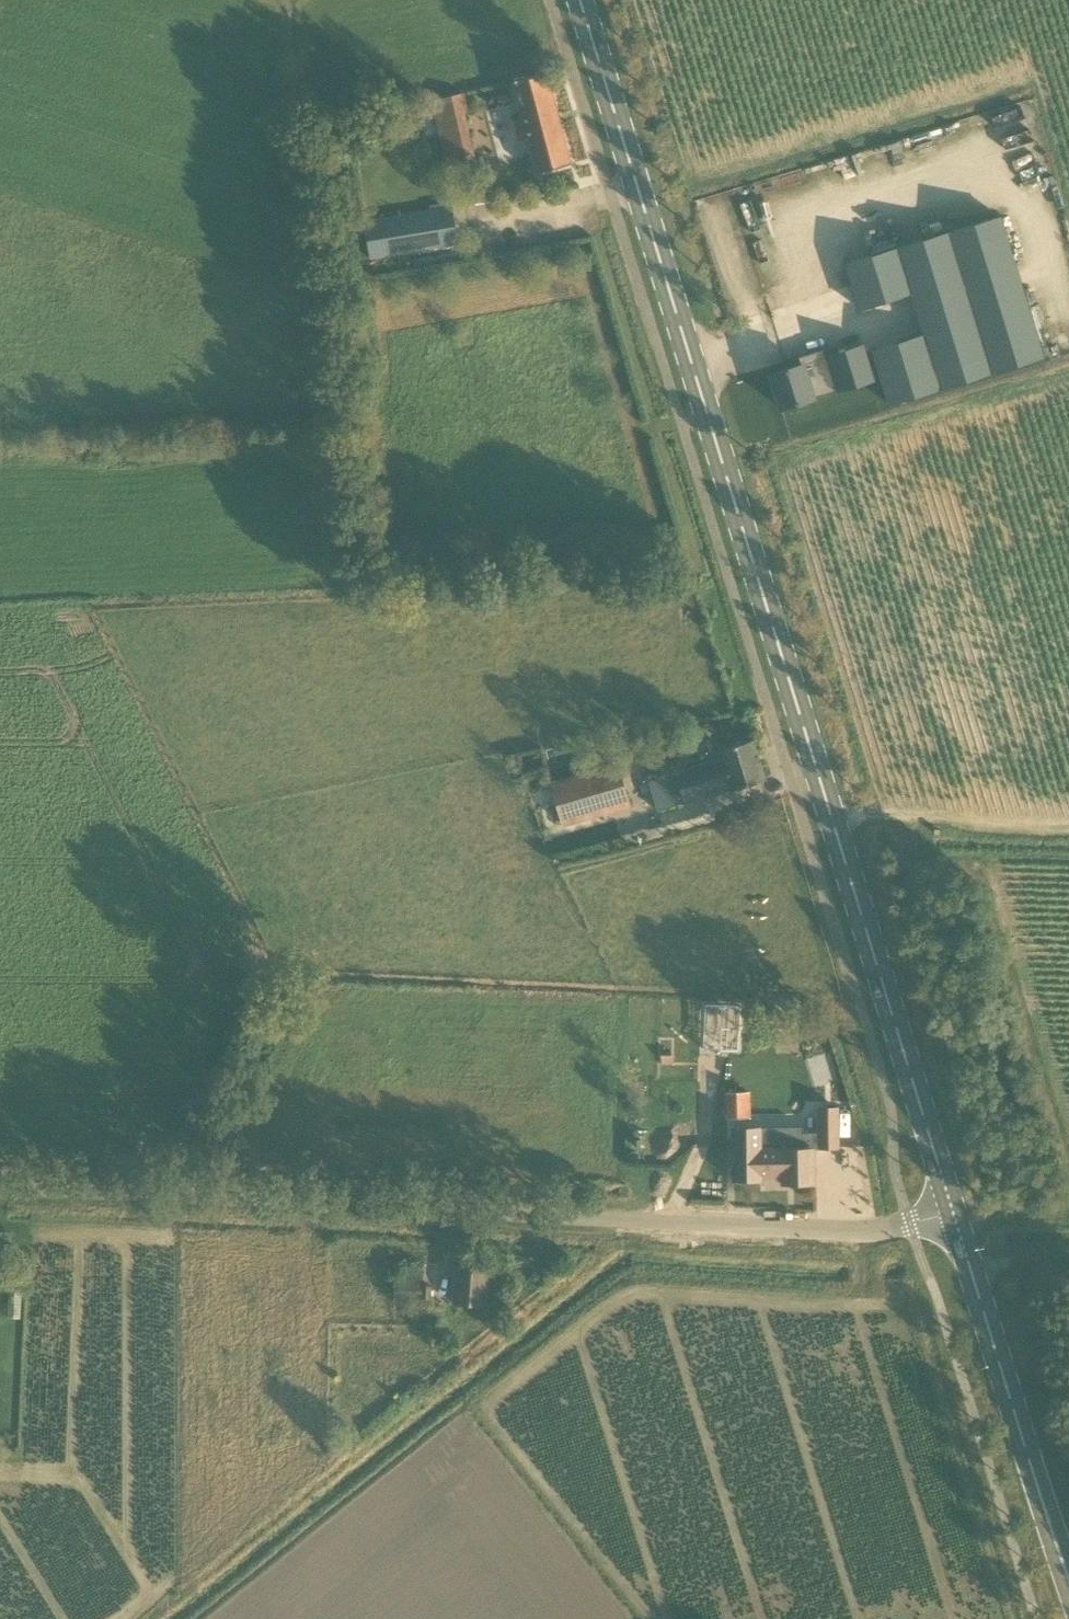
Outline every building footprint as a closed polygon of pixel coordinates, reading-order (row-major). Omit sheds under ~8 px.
[(537,174),(537,173),(571,164),(547,72),(514,81),(523,116),(511,120),(516,140),(527,137),(537,174)] [(449,184),(478,177),(459,91),(429,98),(449,184)] [(371,258),(457,243),(451,207),(365,222),(371,258)] [(999,218),(898,249),(846,264),(860,308),(912,294),(924,335),(874,350),(890,403),(1041,357),(1025,305),(999,218)] [(790,329),(857,305),(854,296),(787,320),(790,329)] [(782,408),(814,398),(813,396),(841,388),(842,391),(874,381),(863,345),(831,355),(831,358),(805,366),(804,364),(771,374),(782,408)] [(731,790),(764,779),(766,779),(754,739),(718,750),(721,757),(648,781),(657,812),(730,788),(731,790)] [(563,826),(631,806),(618,762),(550,781),(563,826)] [(705,1004),(703,1048),(739,1050),(741,1006),(705,1004)] [(752,1117),(752,1091),(711,1090),(711,1117),(752,1117)] [(760,1144),(760,1123),(734,1123),(734,1176),(761,1175),(783,1175),(783,1184),(814,1183),(813,1143),(783,1144),(760,1144)] [(485,1306),(487,1267),(458,1265),(455,1304),(485,1306)]
